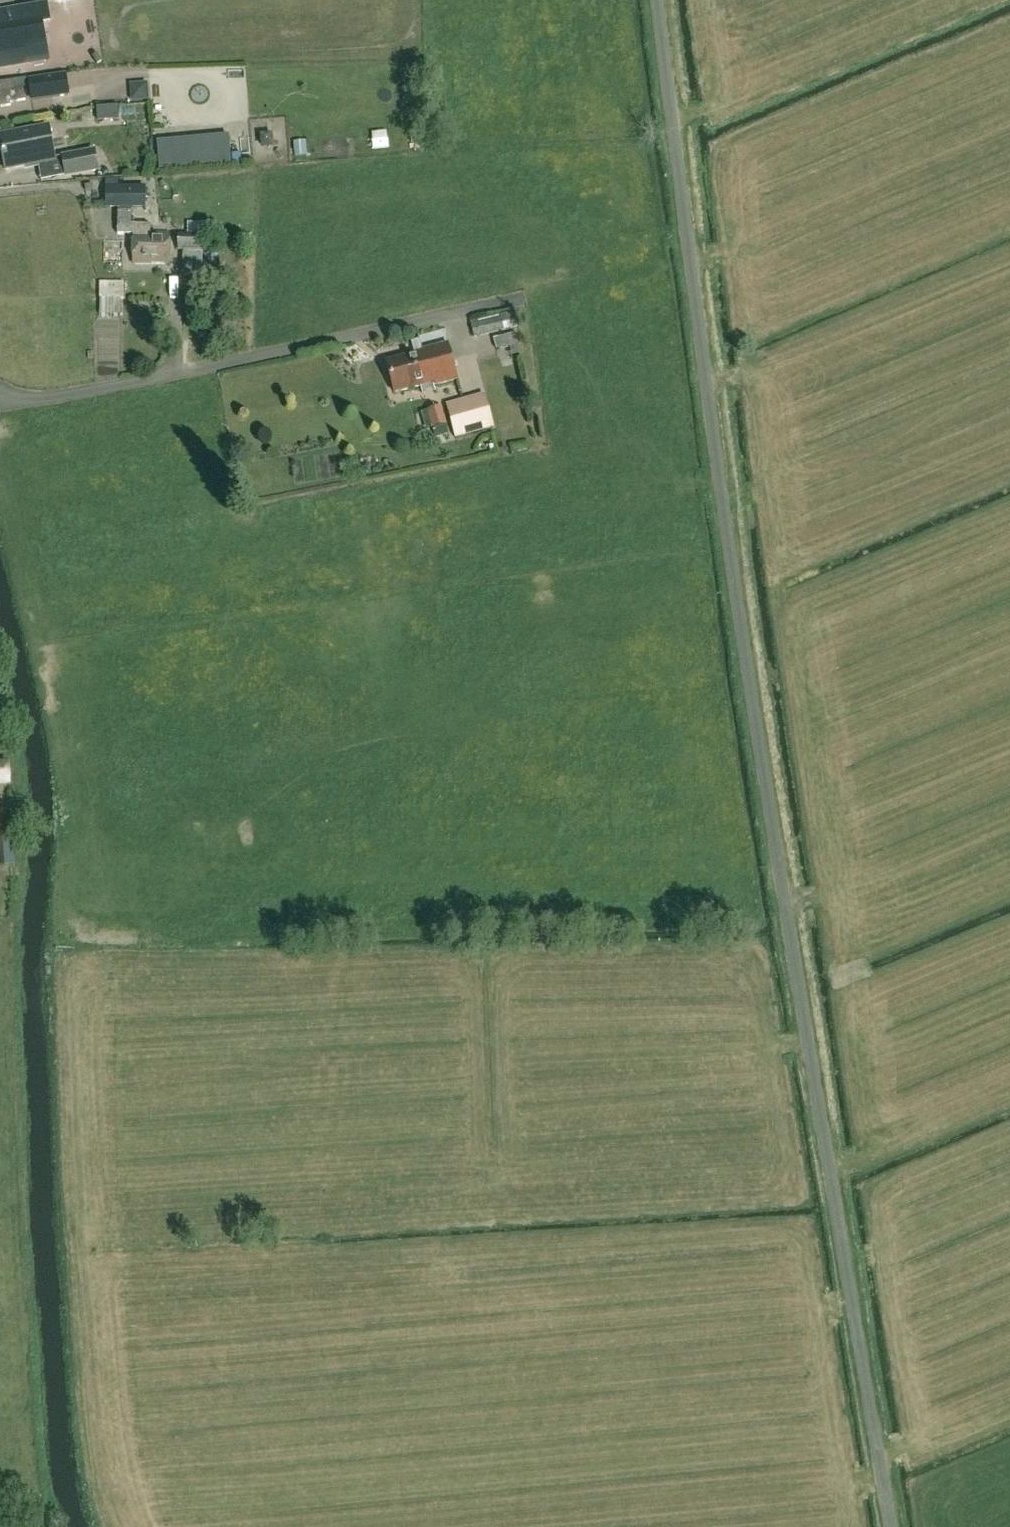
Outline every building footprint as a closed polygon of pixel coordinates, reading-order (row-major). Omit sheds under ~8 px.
[(46,2),(0,11),(0,25),(40,18),(41,22),(49,20),(46,2)] [(32,63),(28,46),(45,43),(41,22),(40,18),(0,25),(0,69),(32,63)] [(28,81),(29,87),(31,101),(68,95),(65,75),(28,81)] [(0,85),(0,107),(10,105),(10,102),(25,99),(23,88),(15,90),(14,83),(0,85)] [(41,168),(58,165),(51,130),(6,139),(9,155),(6,156),(9,172),(41,166),(41,168)] [(272,136),(261,136),(262,147),(272,146),(272,136)] [(158,142),(160,169),(175,168),(173,141),(158,142)] [(294,143),(295,157),(305,157),(304,142),(294,143)] [(68,179),(99,173),(95,154),(64,160),(68,179)] [(132,263),(168,264),(169,235),(149,235),(150,225),(131,225),(131,208),(144,208),(144,186),(105,186),(105,191),(106,208),(118,208),(118,232),(133,233),(132,263)] [(183,251),(182,275),(201,275),(202,251),(208,251),(208,269),(217,270),(219,235),(178,233),(177,251),(183,251)] [(122,315),(124,281),(101,280),(99,314),(122,315)] [(513,311),(469,323),(473,338),(517,327),(513,311)] [(519,354),(515,332),(494,336),(498,358),(519,354)] [(426,367),(452,361),(447,342),(421,349),(422,352),(385,362),(390,377),(427,369),(426,367)] [(427,369),(390,377),(394,393),(431,383),(432,386),(457,380),(452,361),(426,367),(427,369)] [(485,396),(446,405),(454,437),(493,427),(485,396)] [(449,436),(442,406),(421,411),(426,430),(432,428),(435,439),(449,436)] [(11,785),(9,761),(0,762),(0,785),(11,785)] [(13,837),(0,837),(0,854),(0,855),(14,854),(13,837)]
